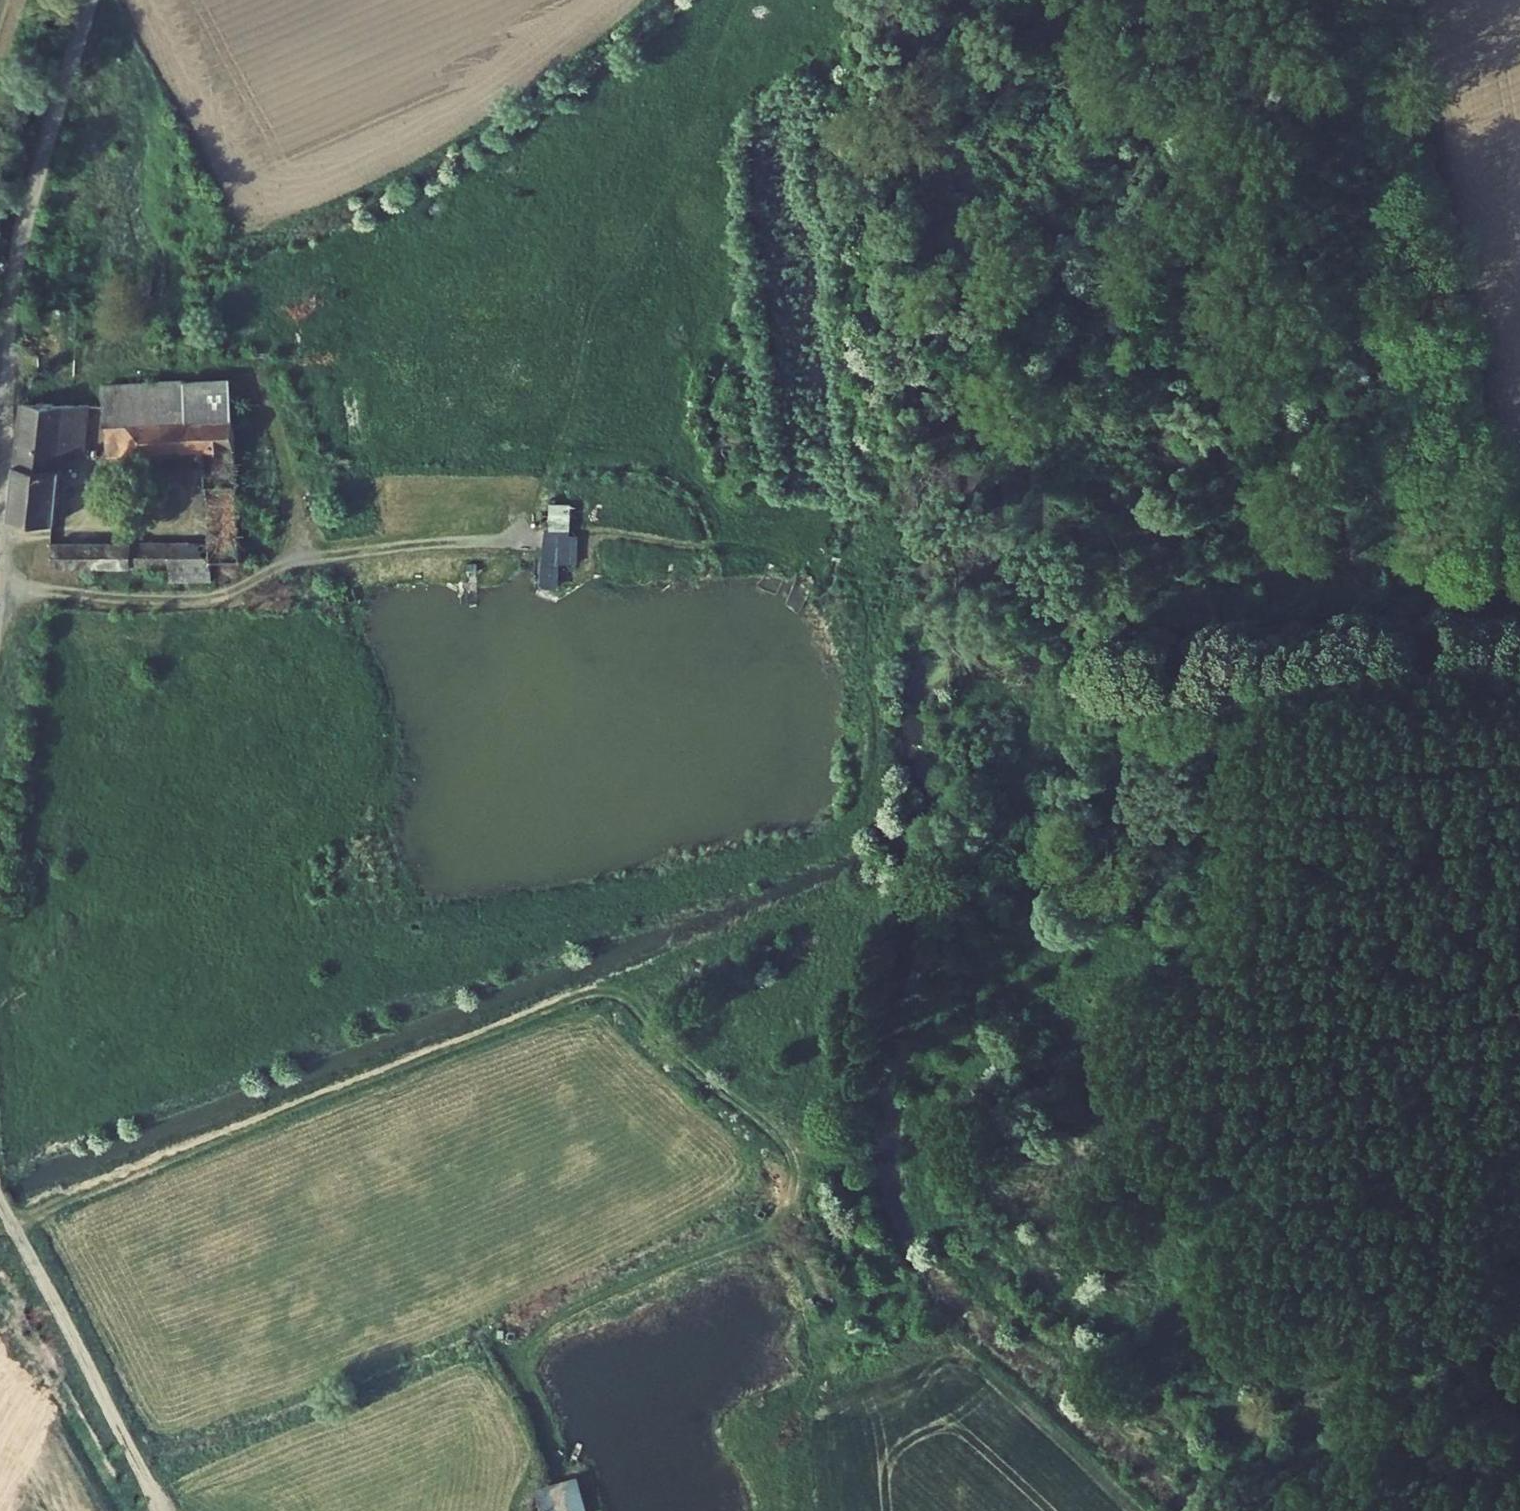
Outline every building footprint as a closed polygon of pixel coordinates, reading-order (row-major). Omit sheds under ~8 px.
[(109,362),(110,403),(204,395),(206,416),(210,381),(258,382),(259,360),(256,360),(109,362)] [(202,563),(203,563),(203,555),(234,556),(236,518),(263,518),(264,463),(257,463),(236,463),(237,413),(258,413),(258,382),(210,381),(206,416),(206,451),(206,454),(203,536),(63,540),(62,564),(202,563)] [(204,395),(110,403),(111,421),(206,416),(204,395)] [(33,401),(32,410),(93,405),(93,404),(33,401)] [(93,405),(32,410),(31,443),(29,491),(73,483),(74,448),(91,448),(93,405)] [(112,452),(206,451),(206,416),(111,421),(112,452)] [(29,491),(27,518),(71,517),(73,483),(29,491)] [(536,1487),(541,1510),(586,1510),(578,1477),(536,1487)]
